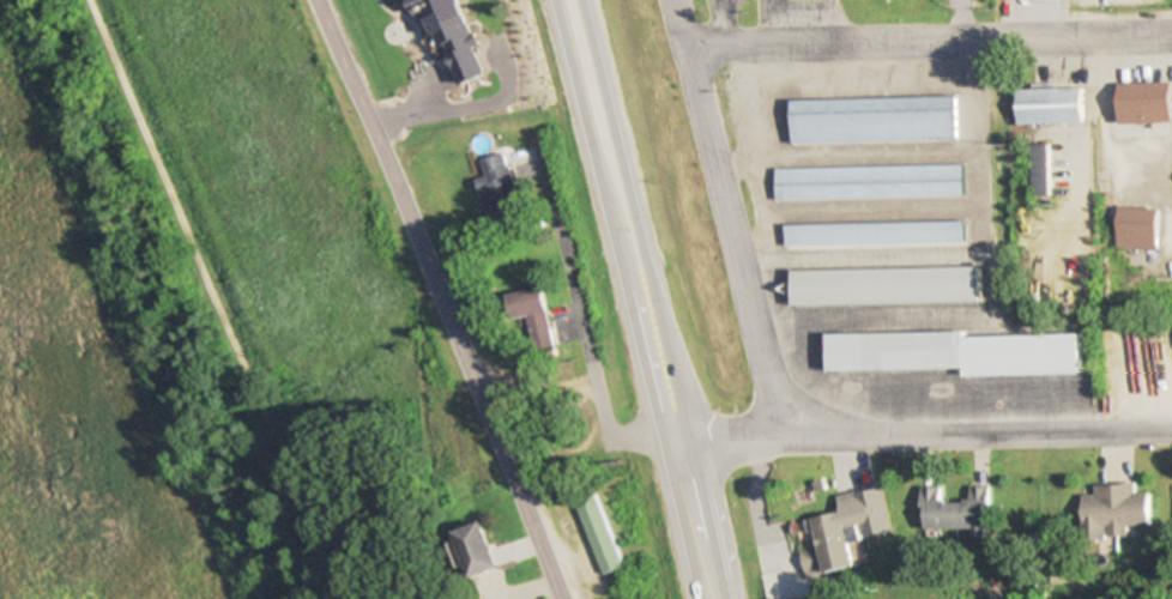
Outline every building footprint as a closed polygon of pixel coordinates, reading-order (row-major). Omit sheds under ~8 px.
[(501,62),(487,29),(460,42),(474,74),(501,62)] [(1171,122),(1171,82),(1120,83),(1121,123),(1171,122)] [(1083,124),(1083,89),(1019,89),(1019,124),(1083,124)] [(1032,196),(1051,196),(1051,145),(1032,145),(1032,196)] [(481,179),(495,228),(528,219),(509,153),(484,160),(489,176),(481,179)] [(1157,249),(1159,209),(1119,208),(1118,248),(1157,249)] [(981,268),(794,269),(795,304),(981,302),(981,268)] [(508,294),(512,319),(531,316),(536,347),(556,343),(547,287),(508,294)] [(966,336),(966,332),(830,334),(830,370),(966,368),(966,375),(1082,374),(1082,334),(966,336)] [(1151,526),(1150,494),(1137,494),(1137,484),(1096,485),(1097,495),(1085,495),(1086,536),(1129,535),(1129,527),(1151,526)] [(989,487),(972,488),(972,502),(942,502),(942,488),(925,488),(925,531),(989,530),(989,487)] [(858,568),(851,533),(864,530),(866,538),(893,533),(885,488),(841,496),(844,514),(814,520),(819,548),(804,551),(808,577),(858,568)] [(600,495),(581,501),(605,574),(625,568),(600,495)] [(505,566),(485,521),(457,533),(477,578),(505,566)]
